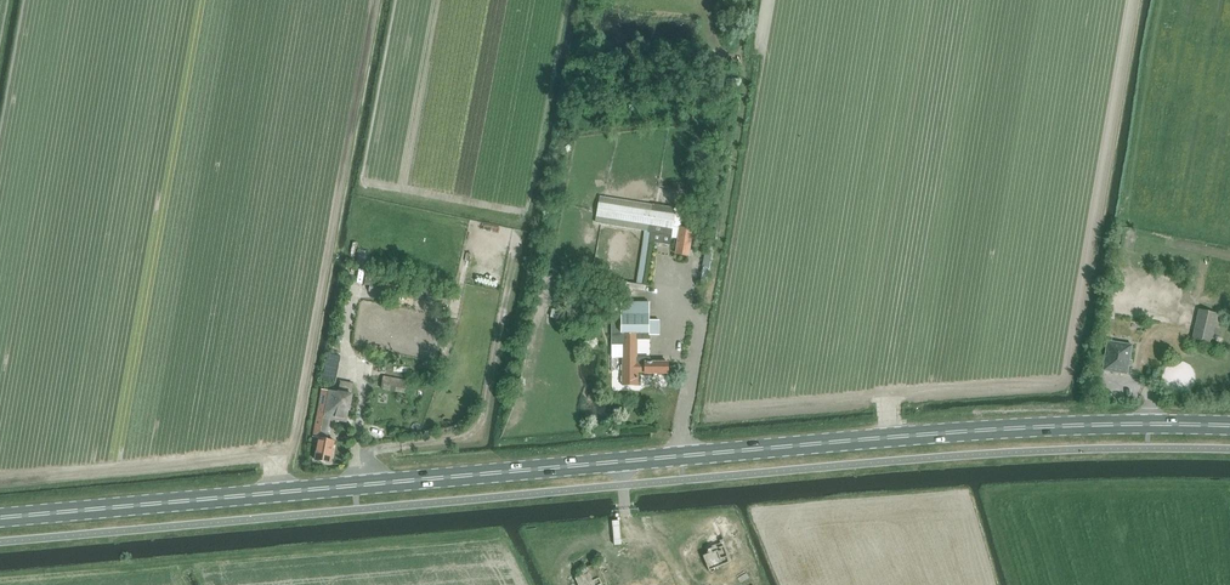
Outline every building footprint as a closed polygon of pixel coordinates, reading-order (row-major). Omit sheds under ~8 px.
[(694,228),(680,226),(683,210),(675,209),(675,208),(599,197),(595,223),(645,231),(645,236),(643,236),(642,241),(636,284),(626,282),(625,287),(645,291),(646,284),(643,284),(650,242),(670,245),(671,236),(677,238),(675,254),(690,256),(694,228)] [(369,292),(393,295),(395,283),(371,279),(369,292)] [(400,284),(398,296),(422,300),(424,288),(400,284)] [(428,288),(426,301),(450,305),(452,292),(428,288)] [(637,358),(639,334),(649,334),(649,333),(650,336),(659,336),(659,320),(649,320),(649,303),(621,302),(612,302),(612,344),(623,344),(623,386),(638,385),(638,372),(644,372),(644,373),(668,374),(668,362),(650,362),(650,358),(637,358)] [(597,313),(568,307),(566,316),(596,321),(597,313)] [(551,316),(560,318),(561,309),(552,308),(551,316)] [(1198,308),(1192,338),(1214,342),(1218,321),(1216,321),(1218,312),(1198,308)] [(1107,339),(1102,369),(1128,374),(1129,366),(1131,366),(1132,359),(1131,359),(1133,344),(1107,339)] [(324,373),(335,376),(339,357),(327,355),(324,373)] [(381,388),(405,393),(407,380),(395,378),(395,374),(389,373),(388,377),(383,376),(381,388)] [(317,426),(314,437),(320,438),(316,460),(323,461),(331,463),(335,441),(327,439),(328,433),(331,419),(346,421),(353,383),(341,381),(339,392),(324,389),(317,426)] [(706,553),(698,556),(704,570),(729,560),(721,542),(704,549),(706,553)] [(573,581),(574,584),(601,584),(603,584),(595,566),(578,573),(580,578),(573,581)] [(737,579),(740,584),(749,579),(746,574),(737,579)]
